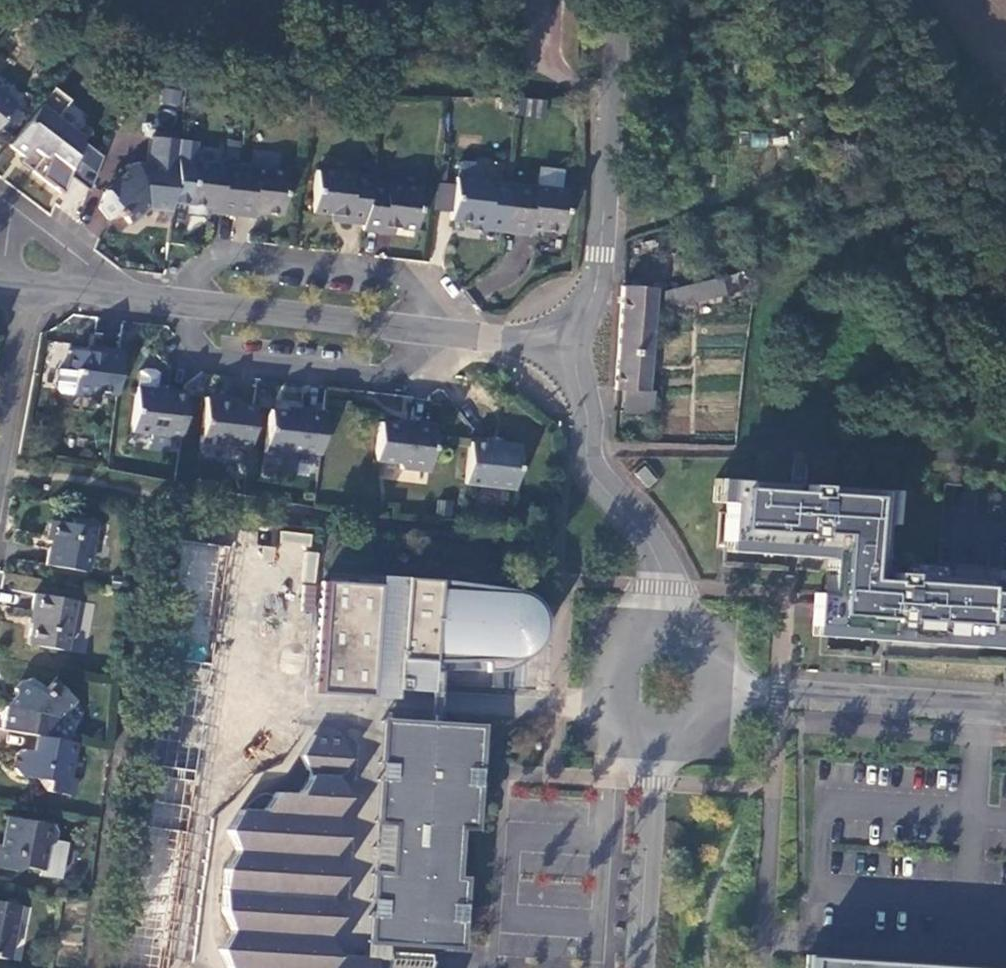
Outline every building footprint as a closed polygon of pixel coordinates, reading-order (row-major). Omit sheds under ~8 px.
[(25,158),(32,148),(44,157),(33,171),(61,193),(67,175),(80,140),(80,137),(66,127),(64,130),(52,121),(69,100),(53,87),(8,145),(25,158)] [(179,105),(181,89),(162,88),(161,103),(179,105)] [(14,104),(0,93),(0,123),(14,104)] [(515,102),(501,101),(500,112),(514,113),(515,102)] [(80,140),(67,175),(89,191),(101,157),(80,140)] [(170,211),(178,145),(151,142),(147,171),(128,169),(123,173),(122,181),(104,195),(97,211),(107,223),(118,213),(128,225),(141,213),(142,208),(170,211)] [(481,230),(501,232),(507,184),(477,180),(479,167),(475,163),(460,161),(456,165),(455,178),(454,180),(450,212),(450,220),(472,223),(481,224),(481,230)] [(214,208),(213,214),(233,217),(238,168),(191,163),(186,205),(204,207),(214,208)] [(238,168),(233,217),(253,219),(253,213),(263,214),(280,216),(285,174),(238,168)] [(342,223),(363,225),(368,183),(368,175),(316,169),(311,211),(343,215),(342,223)] [(454,180),(436,178),(432,210),(450,212),(454,180)] [(368,183),(363,225),(362,231),(382,233),(383,227),(415,231),(420,189),(368,183)] [(521,228),(532,230),(561,233),(566,191),(507,184),(501,232),(521,234),(521,228)] [(721,277),(660,292),(664,308),(676,305),(677,308),(725,296),(721,277)] [(654,289),(621,287),(615,392),(622,392),(647,391),(654,289)] [(115,393),(120,351),(100,349),(100,354),(71,350),(69,371),(74,371),(71,395),(97,398),(97,391),(115,393)] [(71,395),(74,371),(69,371),(58,370),(55,389),(59,393),(71,395)] [(157,390),(157,393),(167,394),(168,387),(157,386),(157,390)] [(157,393),(157,390),(136,387),(130,433),(180,438),(185,396),(167,394),(157,393)] [(647,391),(622,392),(621,414),(652,415),(654,391),(647,391)] [(249,449),(254,407),(226,403),(226,400),(205,398),(200,443),(249,449)] [(299,413),(269,410),(264,453),(286,456),(292,451),(319,454),(324,412),(300,409),(299,413)] [(393,425),(389,463),(397,464),(401,470),(429,473),(434,425),(407,422),(406,426),(393,425)] [(393,425),(379,423),(375,461),(389,463),(393,425)] [(469,442),(464,484),(514,490),(519,445),(498,443),(497,446),(469,442)] [(714,490),(711,543),(818,550),(814,604),(800,603),(798,635),(1005,648),(1005,588),(846,578),(851,499),(714,490)] [(45,566),(85,573),(94,523),(71,519),(70,525),(50,521),(46,541),(50,541),(45,566)] [(280,531),(278,552),(308,554),(310,533),(280,531)] [(207,662),(218,544),(186,541),(175,659),(207,662)] [(303,551),(301,581),(316,582),(319,553),(303,551)] [(402,577),(372,573),(372,585),(325,583),(318,690),(366,693),(394,691),(426,692),(430,653),(484,657),(494,657),(499,657),(509,658),(521,656),(537,646),(544,628),(540,609),(531,598),(516,590),(492,587),(437,580),(402,577)] [(27,644),(66,652),(75,601),(33,594),(30,611),(33,611),(27,644)] [(38,737),(69,742),(88,713),(57,685),(49,694),(33,680),(32,682),(25,682),(18,690),(19,697),(9,708),(5,731),(38,737)] [(402,721),(379,720),(365,959),(337,957),(326,937),(339,917),(329,897),(340,878),(331,857),(343,838),(334,817),(346,798),(336,779),(347,759),(337,737),(313,735),(299,756),(309,777),(298,794),(275,793),(262,812),(239,811),(226,831),(235,852),(224,870),(221,911),(231,931),(219,950),(227,967),(429,967),(431,944),(448,945),(452,882),(447,882),(450,826),(468,827),(471,787),(452,786),(454,766),(472,767),(474,727),(443,726),(401,724),(402,721)] [(45,781),(43,792),(70,796),(74,779),(66,778),(73,743),(69,742),(38,737),(35,752),(23,750),(16,755),(13,769),(18,776),(45,781)] [(14,872),(20,867),(43,871),(47,847),(54,842),(56,832),(51,826),(6,817),(1,846),(0,846),(0,869),(14,872)] [(9,960),(19,906),(0,903),(0,959),(9,960)] [(807,957),(807,967),(973,967),(807,957)]
